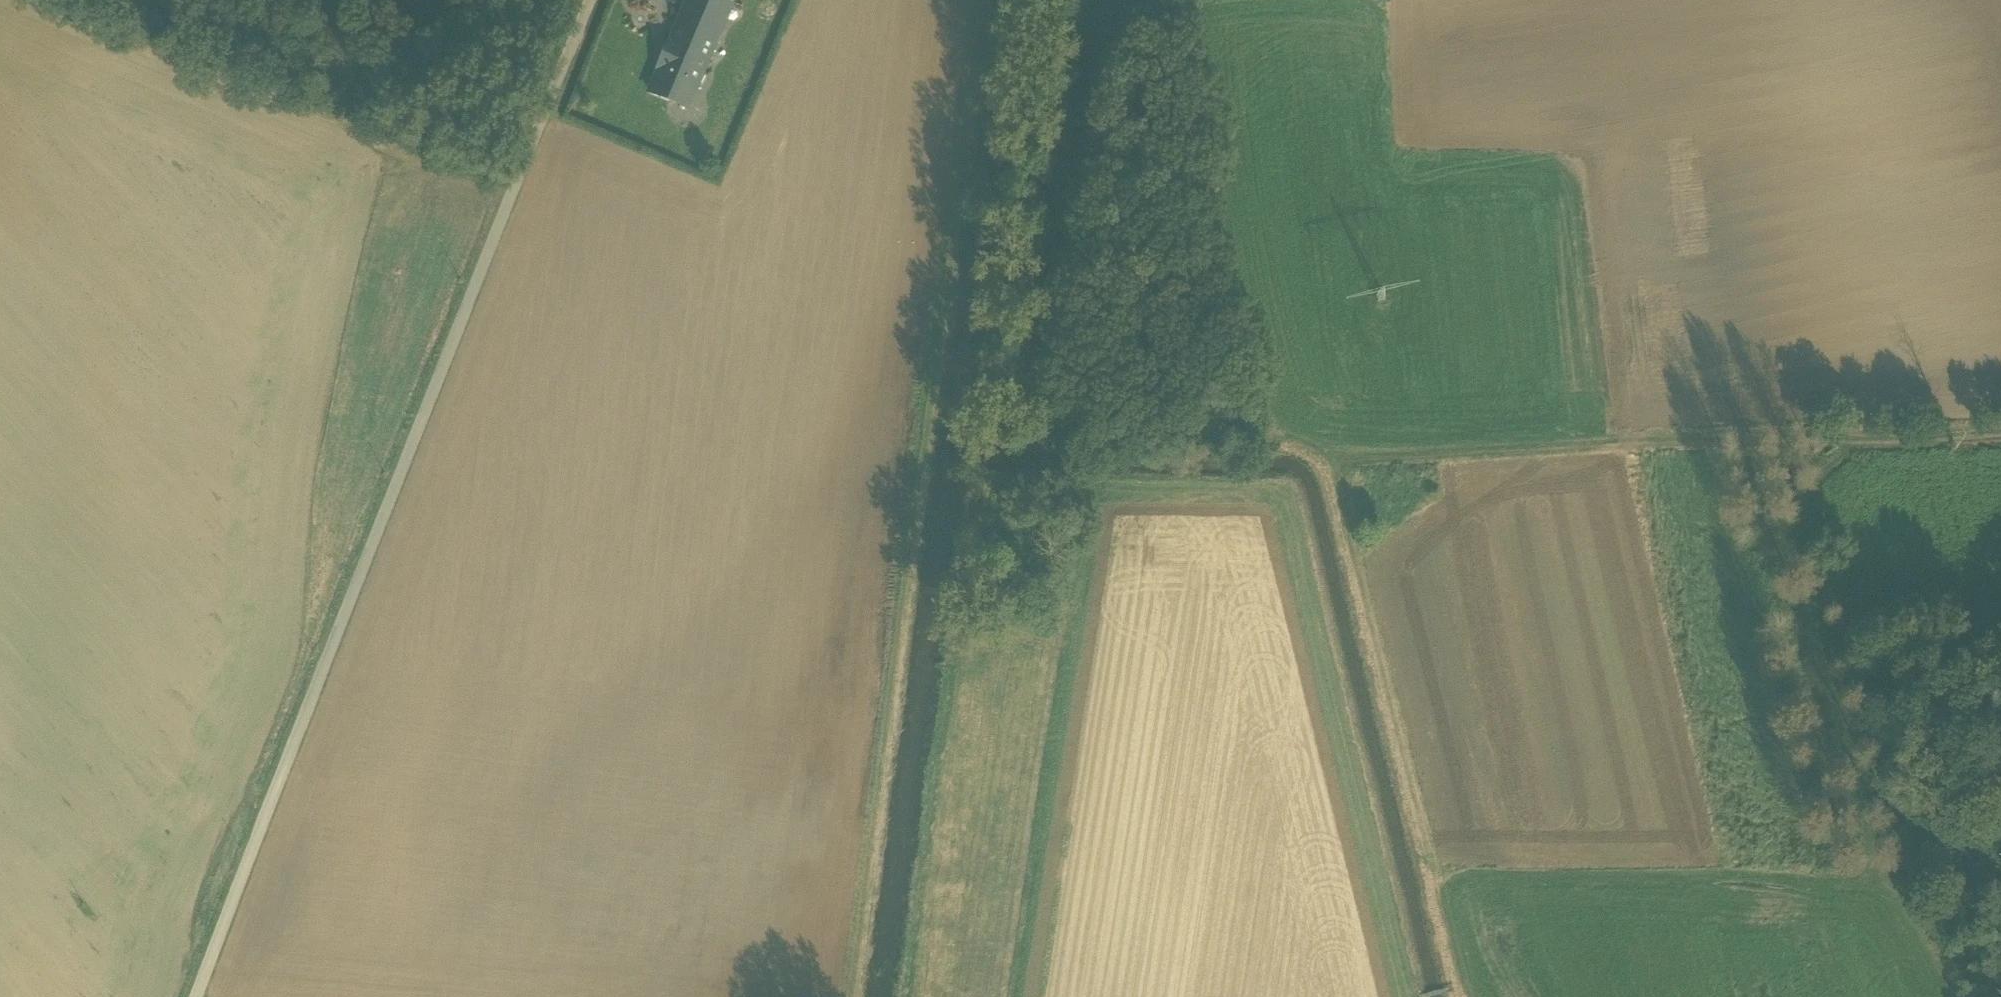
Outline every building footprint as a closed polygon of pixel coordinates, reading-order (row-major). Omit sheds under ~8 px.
[(730,4),(721,0),(689,0),(651,92),(687,107),(730,4)]
